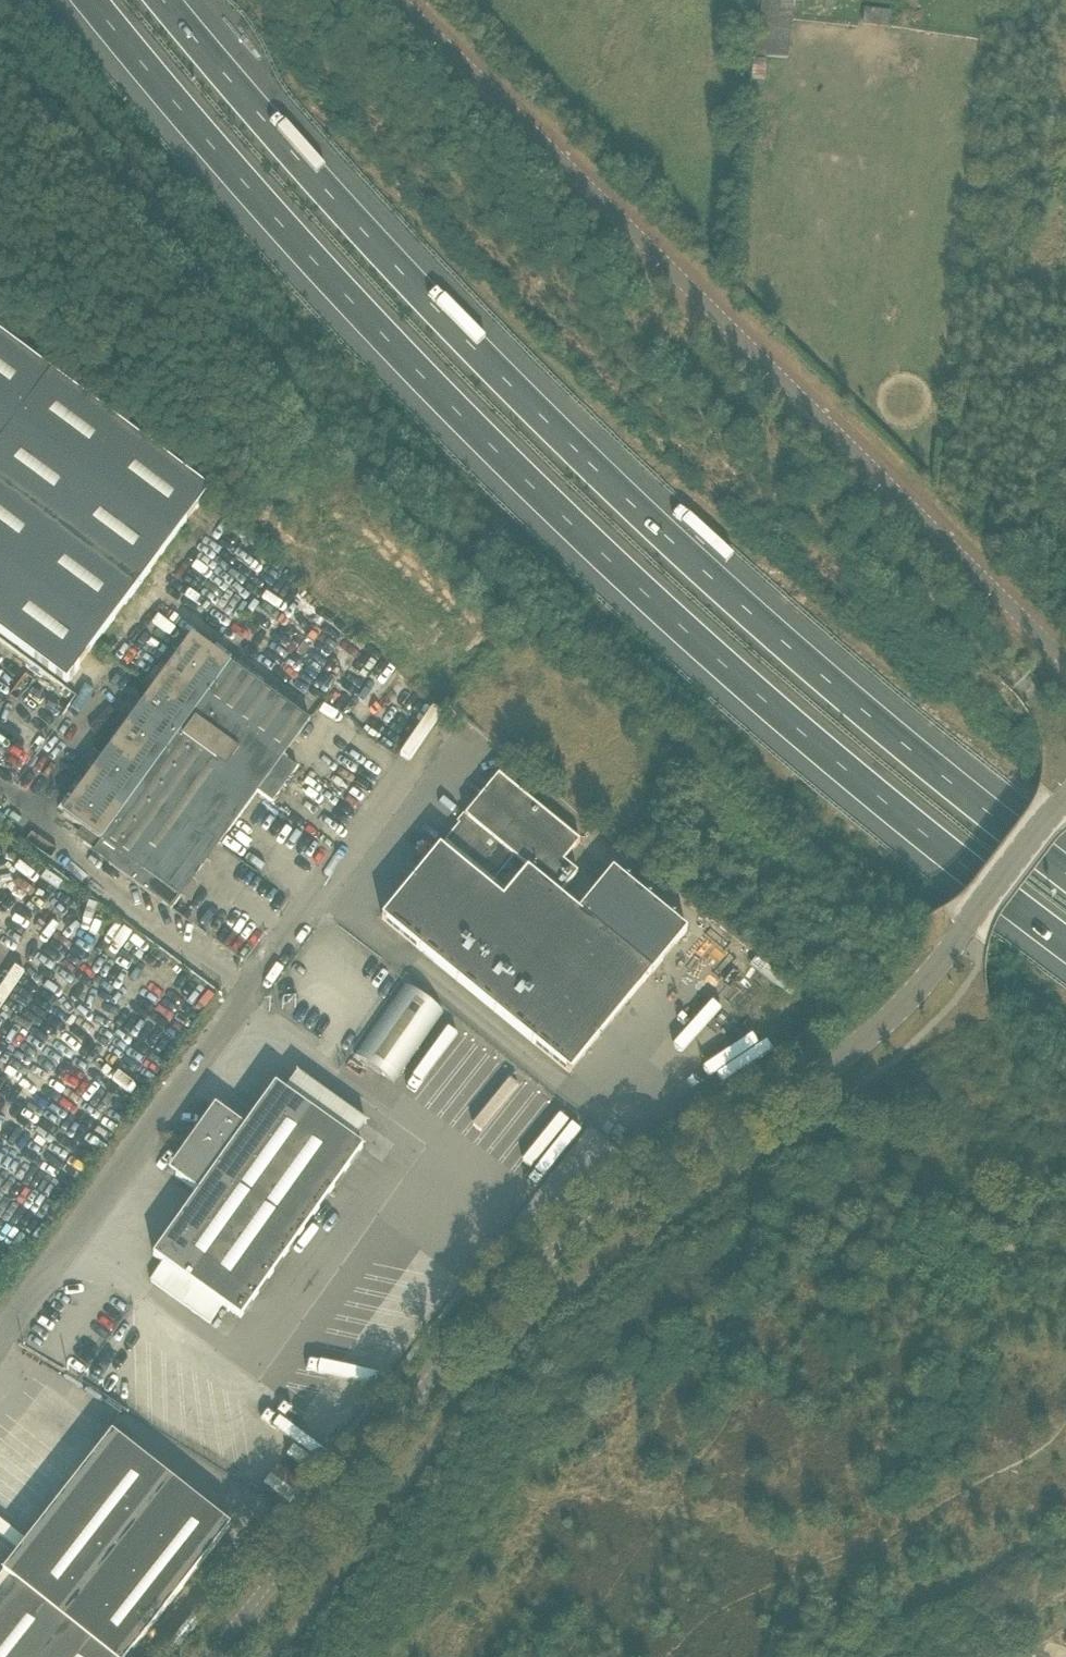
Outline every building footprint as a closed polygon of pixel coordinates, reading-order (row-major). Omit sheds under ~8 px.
[(757,56),(789,58),(795,0),(761,0),(757,56)] [(862,26),(889,28),(891,11),(864,8),(862,26)] [(0,335),(0,634),(67,684),(210,492),(0,335)] [(172,909),(229,832),(257,793),(273,803),(298,768),(283,757),(310,721),(194,635),(64,813),(101,841),(93,852),(172,909)] [(579,912),(560,896),(578,873),(564,862),(581,842),(499,775),(466,816),(464,814),(463,815),(465,817),(382,918),(571,1073),(653,972),(687,931),(614,871),(580,912),(579,912)] [(489,782),(483,776),(477,782),(483,788),(489,782)] [(445,1011),(406,984),(356,1054),(395,1082),(445,1011)] [(151,1281),(211,1323),(224,1306),(242,1318),(363,1148),(354,1141),(367,1123),(298,1074),(285,1092),(276,1086),(261,1106),(246,1095),(231,1117),(216,1106),(177,1160),(184,1165),(176,1176),(199,1193),(154,1256),(164,1263),(151,1281)] [(39,1215),(1,1196),(0,1197),(0,1229),(25,1242),(39,1215)] [(16,1266),(23,1271),(28,1264),(22,1259),(16,1266)] [(287,1399),(269,1422),(322,1465),(341,1441),(287,1399)] [(230,1527),(112,1434),(4,1573),(7,1575),(0,1584),(0,1656),(129,1656),(230,1527)]
